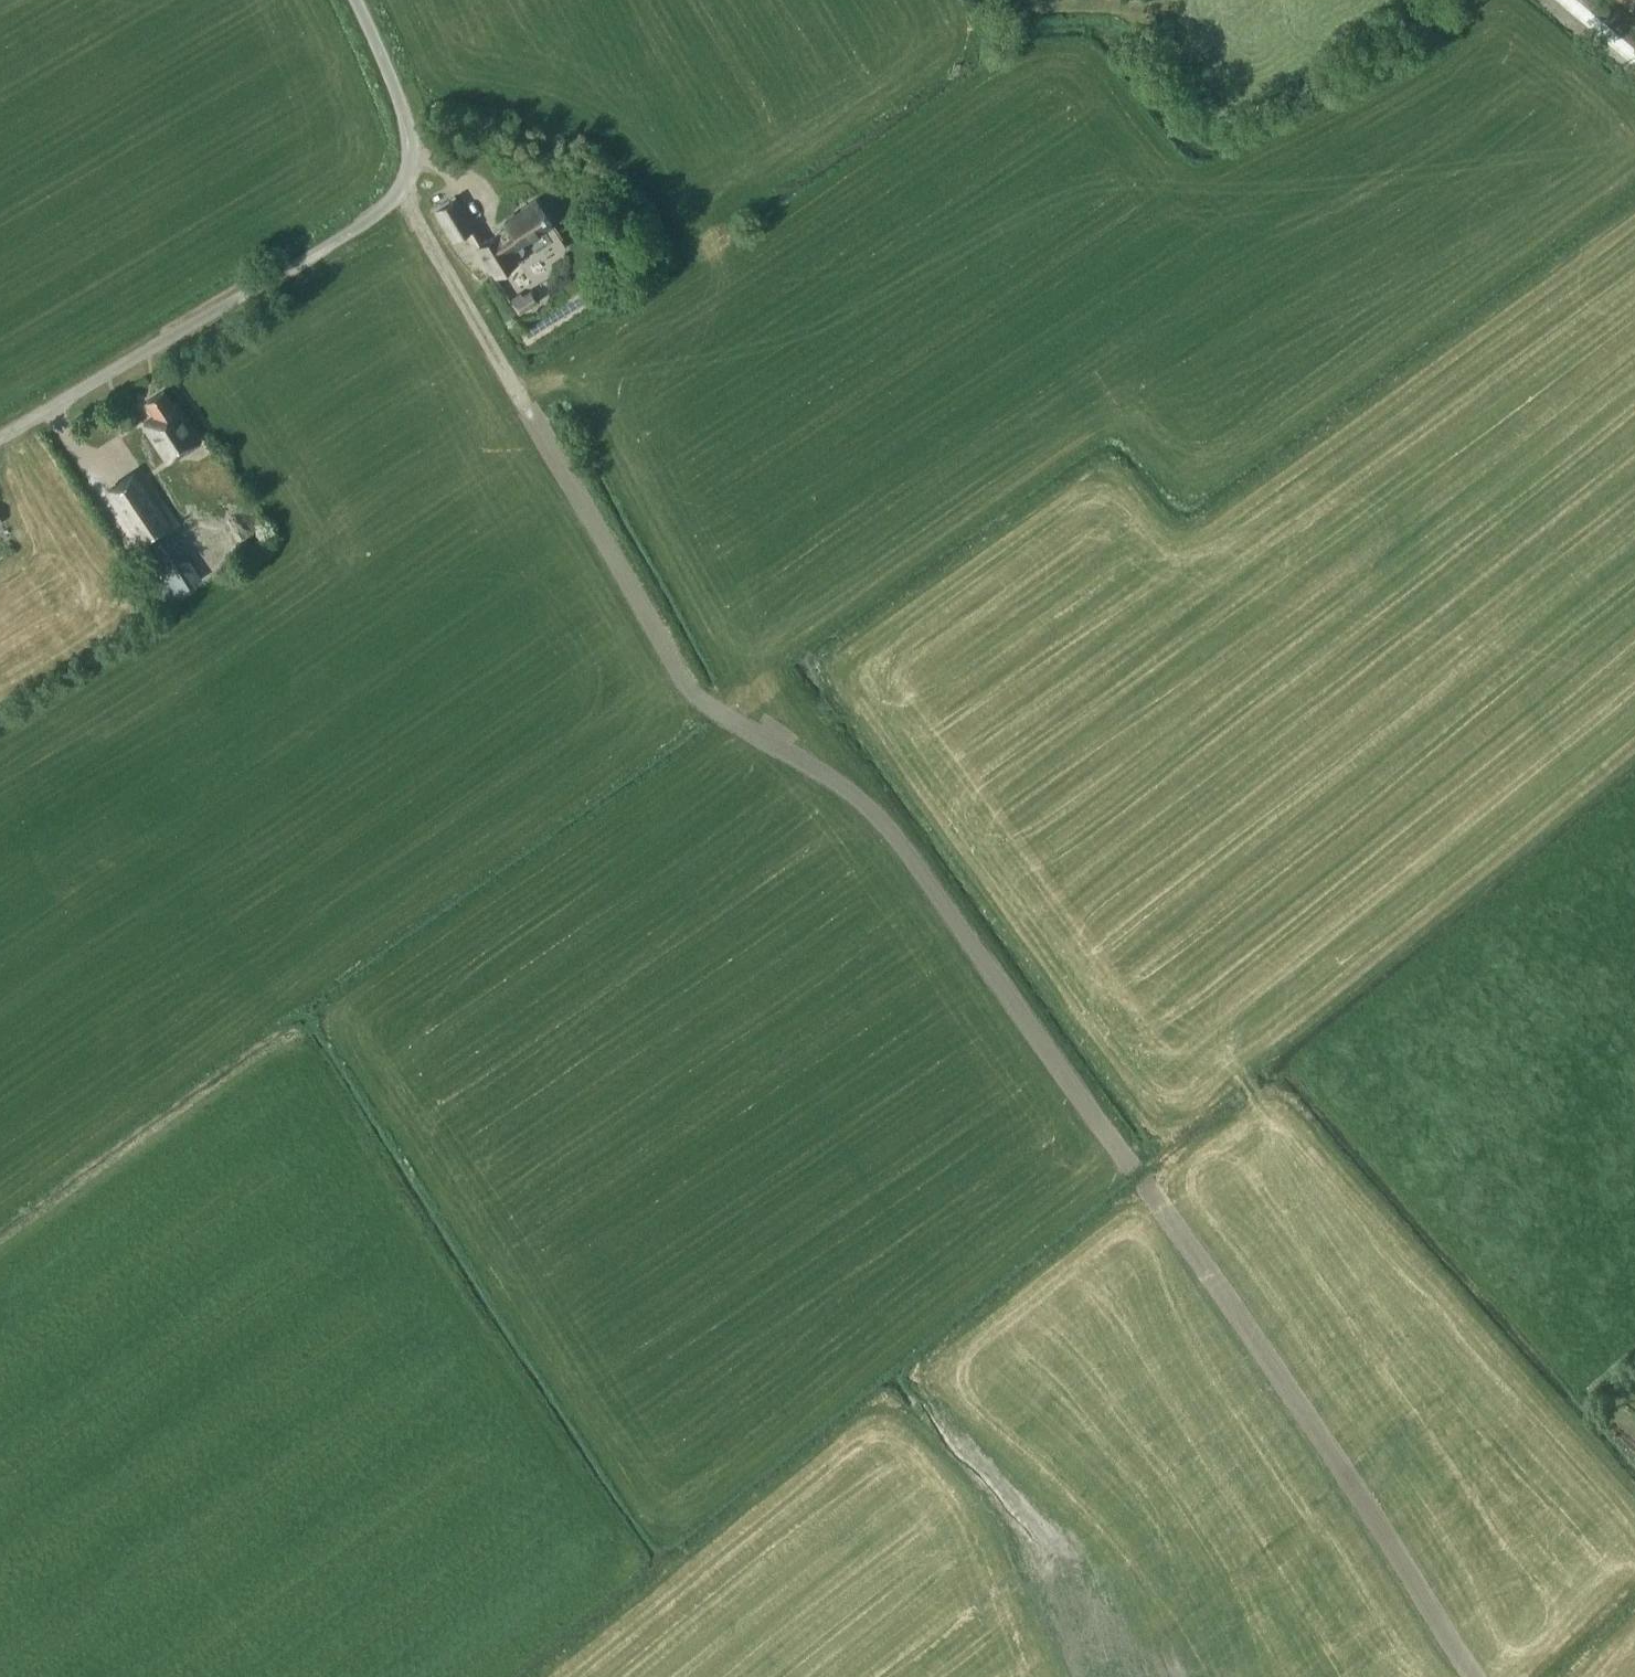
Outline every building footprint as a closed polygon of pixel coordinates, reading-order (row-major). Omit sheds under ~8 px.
[(435,207),(453,238),(474,225),(456,195),(435,207)] [(509,224),(476,244),(495,275),(517,261),(514,257),(522,252),(524,247),(522,243),(552,225),(537,201),(522,209),(525,214),(509,224)] [(522,294),(512,300),(520,312),(539,299),(531,288),(522,294)] [(144,423),(168,460),(200,439),(175,402),(173,404),(163,389),(147,400),(157,414),(144,423)] [(139,479),(113,496),(145,544),(159,535),(148,519),(160,511),(139,479)] [(172,534),(149,550),(178,594),(201,578),(172,534)]
